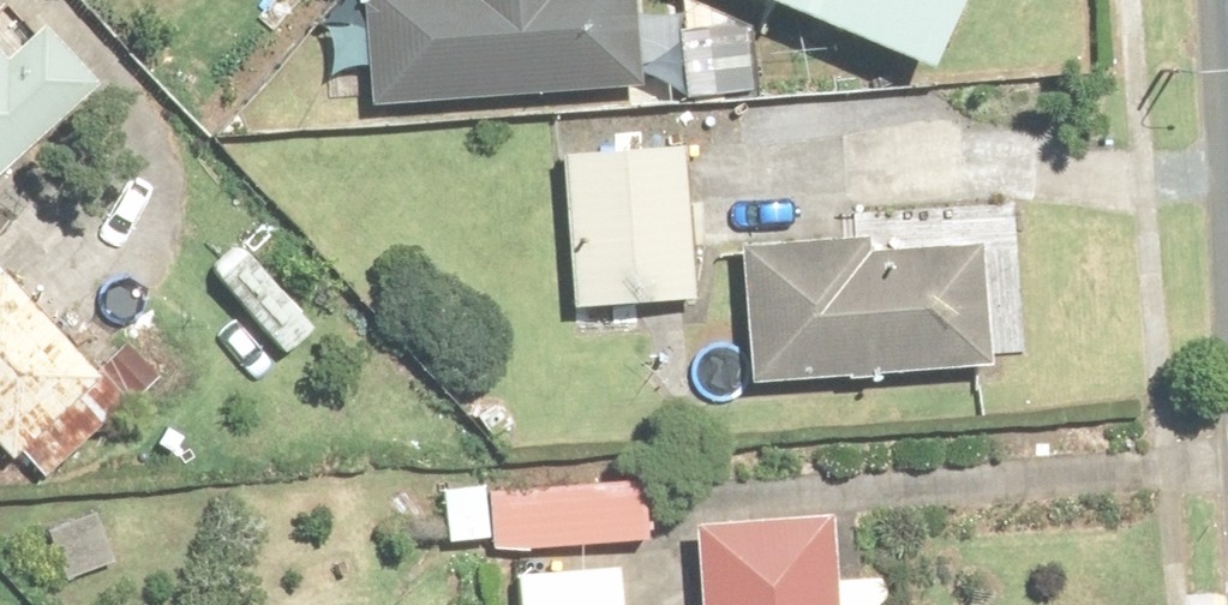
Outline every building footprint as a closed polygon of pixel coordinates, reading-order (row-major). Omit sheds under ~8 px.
[(696,112),(693,65),(631,69),(627,0),(369,0),(370,23),(335,25),(341,113),(627,94),(628,116),(696,112)] [(928,73),(959,0),(755,0),(928,73)] [(93,93),(40,36),(5,68),(0,62),(0,179),(93,93)] [(990,360),(1024,358),(1015,227),(976,230),(968,110),(856,117),(732,125),(735,155),(695,158),(702,262),(741,259),(750,389),(885,380),(991,373),(990,360)] [(690,305),(681,155),(567,161),(576,312),(690,305)] [(10,463),(18,456),(43,483),(122,410),(0,279),(0,452),(10,463)] [(644,548),(642,486),(445,493),(447,556),(644,548)] [(831,524),(699,532),(703,604),(904,604),(902,574),(834,578),(831,524)] [(620,573),(519,580),(521,604),(622,604),(620,573)]
